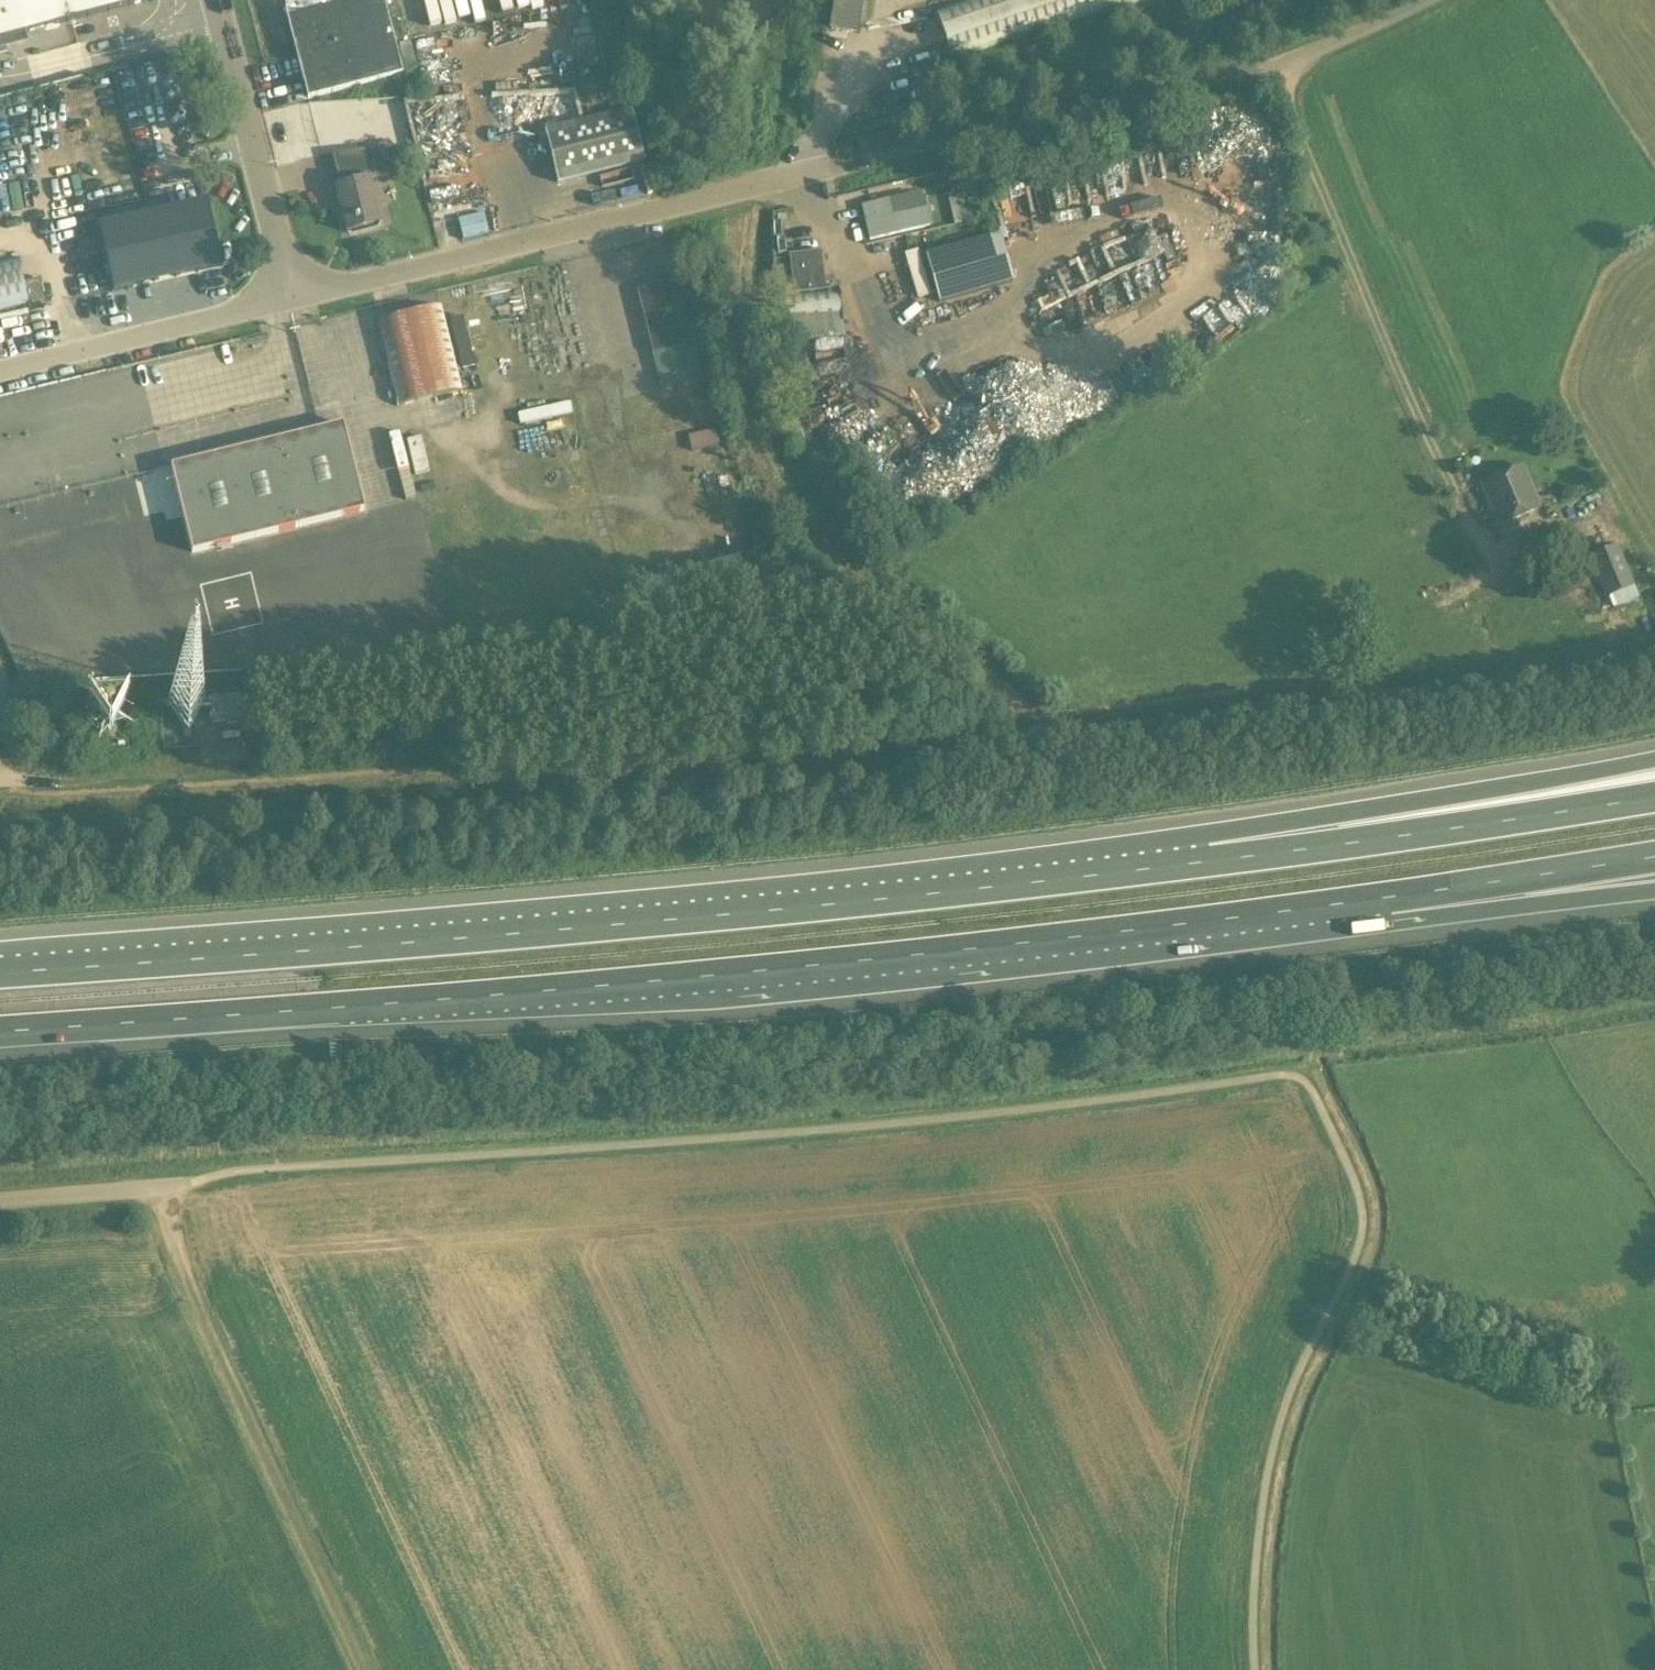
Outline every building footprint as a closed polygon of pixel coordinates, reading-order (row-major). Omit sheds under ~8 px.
[(71,22),(108,13),(151,2),(151,0),(0,0),(0,40),(71,22)] [(307,100),(326,96),(403,76),(395,47),(383,0),(281,0),(307,100)] [(826,29),(853,33),(858,2),(849,0),(831,0),(826,29)] [(1075,22),(1170,0),(970,0),(935,12),(952,63),(1075,22)] [(580,111),(579,91),(559,93),(560,112),(580,111)] [(431,220),(461,212),(484,207),(459,99),(405,101),(431,220)] [(544,131),(557,185),(644,164),(631,110),(582,122),(544,131)] [(331,154),(339,187),(335,189),(347,234),(355,231),(380,224),(369,181),(386,176),(379,147),(331,154)] [(948,196),(955,226),(969,223),(962,193),(948,196)] [(861,207),(869,241),(933,226),(929,209),(892,217),(888,201),(861,207)] [(98,226),(112,292),(136,287),(159,282),(221,269),(221,268),(207,203),(98,226)] [(999,235),(925,256),(939,305),(1013,283),(999,235)] [(826,292),(826,285),(821,252),(790,256),(795,296),(818,293),(826,292)] [(40,279),(23,283),(18,259),(0,263),(0,312),(45,301),(40,279)] [(826,285),(826,292),(818,293),(795,296),(773,298),(777,332),(842,323),(837,284),(826,285)] [(673,302),(641,310),(653,356),(662,389),(702,379),(693,345),(685,347),(673,302)] [(441,307),(377,323),(397,408),(462,392),(441,307)] [(0,398),(0,599),(6,567),(3,568),(5,554),(11,567),(17,534),(25,553),(28,536),(42,530),(55,559),(59,558),(65,559),(66,551),(106,534),(108,525),(108,526),(115,487),(130,522),(142,457),(133,456),(135,441),(116,438),(143,426),(144,424),(116,419),(118,409),(108,407),(119,348),(0,398)] [(364,511),(343,425),(171,467),(154,471),(166,521),(183,517),(192,554),(364,511)] [(687,437),(691,452),(718,446),(715,430),(687,437)] [(1498,527),(1539,510),(1521,468),(1481,485),(1498,527)] [(1633,587),(1616,546),(1588,558),(1604,599),(1633,587)] [(242,719),(240,693),(209,695),(211,721),(242,719)]
